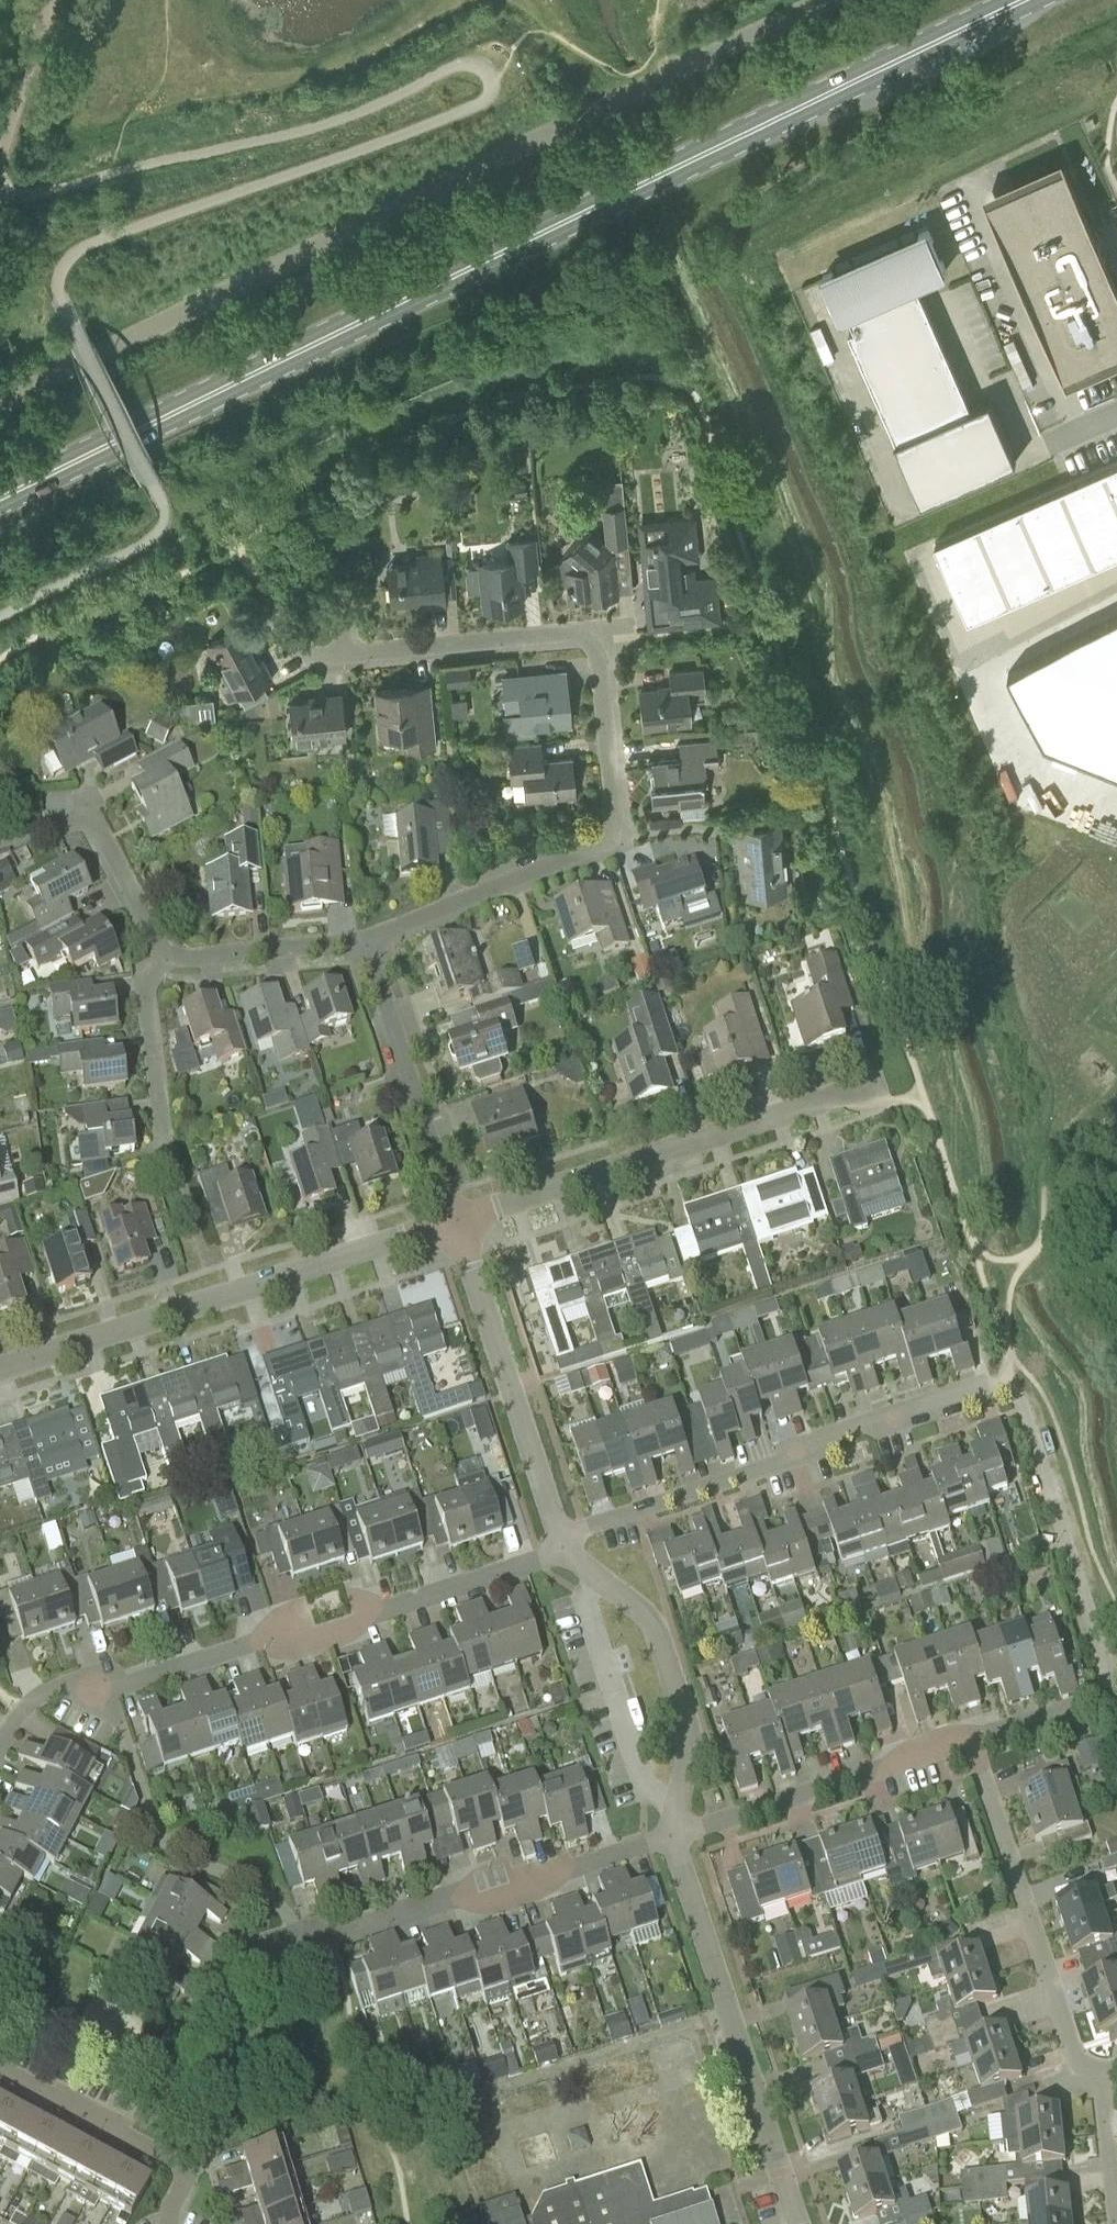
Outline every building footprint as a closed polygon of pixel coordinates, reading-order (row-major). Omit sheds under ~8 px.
[(983,193),(1067,384),(1116,362),(1116,281),(1105,253),(1106,253),(1106,251),(1104,252),(1099,240),(1100,239),(1100,237),(1098,238),(1063,158),(983,193)] [(990,400),(971,408),(915,280),(935,271),(936,274),(946,270),(929,230),(822,276),(840,316),(848,313),(872,369),(866,371),(896,440),(894,441),(922,502),(1017,460),(990,400)] [(935,542),(968,619),(1116,553),(1116,462),(935,542)] [(603,481),(606,504),(626,502),(623,478),(603,481)] [(628,542),(624,505),(601,507),(602,518),(606,518),(609,544),(628,542)] [(685,568),(684,562),(698,560),(697,554),(693,518),(638,524),(641,544),(645,584),(649,583),(650,592),(660,591),(662,613),(674,612),(676,625),(720,620),(716,575),(695,577),(694,567),(685,568)] [(590,545),(579,536),(558,562),(560,580),(565,579),(566,596),(589,593),(589,598),(618,595),(615,565),(607,565),(605,544),(590,545)] [(522,605),(519,572),(539,570),(536,537),(505,541),(507,560),(478,563),(479,567),(466,569),(468,591),(481,590),(483,609),(522,605)] [(444,603),(439,553),(421,555),(422,563),(391,566),(393,582),(388,583),(390,601),(425,598),(425,605),(444,603)] [(1008,673),(1030,713),(1031,712),(1042,731),(1040,732),(1045,742),(1116,770),(1116,615),(1008,673)] [(228,699),(269,677),(242,626),(210,643),(229,680),(221,685),(228,699)] [(447,686),(471,683),(468,664),(444,668),(447,686)] [(644,727),(688,722),(686,700),(705,698),(702,668),(669,672),(671,687),(640,691),(644,727)] [(534,690),(533,675),(503,678),(506,708),(520,706),(522,726),(568,722),(565,687),(534,690)] [(416,711),(414,686),(377,690),(381,734),(407,732),(409,748),(434,746),(430,710),(416,711)] [(294,739),(344,734),(340,693),(325,694),(325,699),(290,702),(294,739)] [(182,724),(215,718),(213,699),(180,702),(182,724)] [(112,743),(96,712),(48,738),(65,769),(102,749),(110,766),(134,753),(125,736),(112,743)] [(704,803),(701,779),(706,779),(705,769),(718,768),(715,740),(679,743),(680,759),(651,761),(653,783),(649,784),(651,804),(687,801),(687,804),(704,803)] [(540,760),(539,741),(507,744),(511,782),(526,780),(527,799),(575,795),(571,757),(540,760)] [(149,839),(177,825),(172,815),(184,808),(170,780),(191,769),(178,745),(151,759),(159,773),(130,788),(147,820),(141,823),(149,839)] [(343,788),(362,787),(361,773),(342,775),(343,788)] [(430,817),(398,820),(400,843),(403,873),(440,870),(439,859),(437,837),(455,835),(452,805),(429,807),(430,817)] [(744,895),(784,892),(778,824),(738,827),(744,895)] [(260,872),(256,836),(223,839),(225,859),(227,859),(228,868),(207,870),(211,918),(249,915),(245,873),(260,872)] [(288,911),(325,907),(323,880),(338,879),(335,845),(303,848),(304,865),(283,867),(288,911)] [(40,933),(70,917),(63,904),(87,891),(70,860),(40,876),(29,882),(39,901),(27,907),(40,933)] [(12,877),(4,862),(0,864),(0,883),(12,877)] [(659,884),(639,891),(639,893),(645,911),(658,907),(663,925),(685,918),(687,926),(722,915),(716,897),(706,900),(695,863),(659,875),(656,876),(659,884)] [(603,917),(595,891),(555,904),(569,946),(599,936),(604,952),(628,944),(618,913),(603,917)] [(39,938),(25,945),(32,959),(38,970),(64,957),(70,969),(92,958),(97,967),(114,958),(105,941),(107,940),(98,922),(70,936),(64,925),(39,938)] [(485,988),(468,933),(451,938),(451,939),(421,949),(429,973),(436,971),(441,986),(434,988),(439,1005),(469,995),(473,1007),(503,997),(524,991),(518,972),(487,981),(489,987),(485,988)] [(806,1049),(846,1036),(836,1007),(850,1002),(840,971),(835,956),(808,965),(819,998),(792,1007),(806,1049)] [(655,982),(648,958),(625,965),(630,983),(637,981),(639,988),(655,982)] [(86,996),(84,983),(49,987),(53,1018),(70,1016),(72,1032),(116,1027),(111,993),(86,996)] [(552,983),(524,992),(528,1006),(557,997),(552,983)] [(571,983),(559,987),(566,1009),(578,1005),(571,983)] [(297,1018),(306,1047),(320,1042),(316,1032),(349,1021),(338,985),(304,996),(311,1017),(299,1021),(297,1017),(297,1018)] [(306,1047),(297,1018),(283,1022),(273,993),(242,1003),(255,1045),(272,1040),(278,1060),(308,1051),(306,1047)] [(654,1039),(671,1033),(659,998),(626,1009),(637,1044),(616,1051),(632,1101),(670,1088),(662,1064),(654,1039)] [(719,1077),(753,1066),(741,1031),(756,1026),(747,999),(731,1004),(717,1008),(723,1030),(705,1035),(719,1077)] [(221,1025),(213,1000),(182,1010),(194,1047),(210,1042),(217,1061),(244,1053),(234,1021),(221,1025)] [(503,1073),(499,1060),(505,1057),(497,1032),(514,1026),(506,1003),(478,1013),(483,1028),(450,1038),(453,1046),(449,1053),(452,1061),(459,1064),(461,1072),(472,1069),(476,1082),(481,1084),(501,1078),(503,1073)] [(18,1032),(12,1008),(0,1012),(0,1037),(18,1032)] [(84,1059),(83,1046),(57,1049),(61,1076),(81,1073),(83,1092),(124,1087),(120,1054),(84,1059)] [(59,1058),(57,1049),(47,1051),(48,1060),(59,1058)] [(579,1088),(587,1085),(579,1059),(555,1067),(559,1077),(579,1088)] [(488,1155),(537,1140),(521,1092),(473,1108),(488,1155)] [(84,1182),(108,1174),(106,1163),(108,1163),(107,1155),(129,1152),(126,1134),(130,1134),(128,1119),(106,1122),(103,1104),(82,1107),(86,1141),(77,1142),(79,1167),(81,1167),(84,1182)] [(328,1133),(335,1153),(338,1163),(354,1158),(363,1185),(394,1175),(381,1136),(363,1142),(357,1124),(328,1133)] [(320,1158),(335,1153),(327,1131),(302,1139),(308,1157),(289,1164),(303,1205),(332,1195),(320,1158)] [(854,1190),(839,1194),(842,1203),(846,1216),(847,1218),(847,1219),(852,1233),(867,1228),(865,1222),(860,1206),(901,1193),(885,1143),(872,1147),(843,1157),(854,1190)] [(145,1182),(157,1179),(152,1163),(135,1167),(145,1182)] [(231,1184),(225,1167),(196,1176),(206,1206),(222,1201),(231,1228),(262,1218),(249,1178),(231,1184)] [(742,1189),(740,1190),(750,1222),(757,1245),(758,1245),(772,1240),(770,1235),(812,1222),(812,1223),(829,1217),(814,1172),(797,1177),(795,1172),(753,1186),(764,1218),(753,1222),(742,1189)] [(16,1200),(10,1176),(0,1179),(0,1203),(16,1200)] [(25,1200),(44,1196),(41,1181),(21,1185),(25,1200)] [(724,1195),(684,1208),(690,1229),(701,1260),(702,1263),(716,1259),(715,1254),(742,1245),(744,1249),(743,1250),(759,1299),(774,1294),(760,1248),(758,1245),(757,1245),(750,1222),(735,1227),(724,1195)] [(14,1206),(0,1211),(0,1222),(4,1221),(9,1239),(22,1235),(14,1206)] [(151,1233),(143,1207),(123,1214),(122,1209),(95,1218),(100,1234),(104,1233),(117,1272),(146,1262),(138,1237),(151,1233)] [(56,1293),(89,1282),(77,1247),(93,1242),(84,1215),(63,1222),(70,1243),(42,1253),(56,1293)] [(637,1260),(618,1266),(627,1293),(631,1305),(641,1334),(645,1347),(663,1341),(659,1328),(646,1287),(670,1279),(671,1284),(684,1280),(671,1238),(658,1242),(654,1232),(630,1240),(637,1260)] [(23,1304),(16,1280),(31,1275),(21,1243),(0,1249),(0,1311),(23,1304)] [(595,1274),(577,1279),(585,1306),(589,1318),(599,1347),(603,1361),(627,1353),(622,1337),(616,1339),(608,1312),(604,1301),(627,1293),(618,1266),(612,1246),(601,1249),(588,1254),(595,1274)] [(552,1288),(534,1293),(561,1375),(603,1361),(599,1347),(576,1354),(566,1326),(562,1313),(585,1306),(577,1279),(570,1259),(546,1267),(552,1288)] [(889,1264),(881,1267),(885,1281),(894,1278),(889,1264)] [(866,1272),(854,1276),(859,1292),(871,1288),(866,1272)] [(844,1279),(830,1283),(830,1284),(835,1300),(849,1295),(844,1279)] [(948,1305),(922,1313),(937,1362),(949,1358),(964,1353),(948,1305)] [(410,1334),(393,1339),(404,1371),(407,1382),(415,1406),(420,1421),(435,1415),(484,1399),(480,1385),(433,1400),(420,1360),(444,1352),(430,1306),(404,1314),(410,1334)] [(753,1310),(745,1313),(750,1329),(759,1326),(753,1310)] [(893,1312),(868,1320),(884,1368),(889,1366),(892,1365),(895,1364),(908,1360),(896,1322),(893,1312)] [(896,1322),(908,1360),(911,1370),(925,1366),(930,1364),(937,1362),(922,1313),(896,1322)] [(369,1347),(352,1353),(363,1387),(374,1420),(392,1415),(384,1390),(380,1379),(404,1371),(393,1339),(387,1319),(362,1327),(369,1347)] [(868,1320),(843,1328),(859,1376),(872,1371),(877,1370),(882,1368),(884,1368),(868,1320)] [(826,1363),(813,1366),(820,1388),(846,1380),(859,1376),(843,1328),(818,1336),(819,1341),(824,1356),(826,1363)] [(714,1332),(706,1334),(706,1335),(709,1345),(717,1343),(716,1340),(714,1332)] [(327,1361),(310,1366),(318,1392),(331,1434),(351,1427),(340,1394),(363,1387),(352,1353),(346,1333),(321,1341),(320,1341),(327,1361)] [(683,1342),(671,1346),(675,1360),(688,1355),(683,1342)] [(793,1345),(767,1353),(782,1400),(795,1396),(820,1388),(813,1366),(801,1370),(793,1345)] [(284,1371),(267,1377),(284,1430),(269,1435),(274,1452),(290,1447),(308,1441),(295,1400),(318,1392),(310,1366),(303,1346),(279,1354),(284,1371)] [(767,1353),(744,1361),(760,1407),(769,1404),(782,1400),(767,1353)] [(197,1367),(183,1372),(199,1420),(212,1460),(219,1457),(230,1454),(217,1413),(241,1406),(257,1401),(243,1356),(227,1361),(226,1358),(197,1367)] [(630,1359),(613,1364),(617,1377),(634,1372),(634,1371),(630,1359)] [(733,1375),(720,1379),(723,1389),(735,1425),(750,1421),(763,1416),(760,1407),(744,1361),(730,1365),(733,1375)] [(580,1375),(585,1392),(596,1388),(590,1371),(580,1375)] [(166,1401),(149,1407),(157,1434),(163,1451),(170,1473),(188,1468),(176,1427),(199,1420),(183,1372),(162,1379),(159,1380),(166,1401)] [(850,1379),(855,1396),(876,1390),(871,1373),(850,1379)] [(572,1395),(585,1392),(580,1375),(567,1379),(572,1395)] [(113,1444),(100,1448),(114,1491),(127,1487),(131,1498),(144,1494),(140,1483),(146,1481),(139,1459),(133,1441),(157,1434),(149,1407),(142,1385),(116,1393),(123,1415),(106,1421),(113,1444)] [(701,1407),(689,1411),(697,1435),(709,1431),(718,1461),(720,1465),(734,1460),(727,1439),(739,1436),(735,1425),(723,1389),(698,1397),(701,1407)] [(672,1406),(648,1414),(662,1460),(674,1457),(688,1452),(692,1465),(705,1460),(697,1435),(689,1411),(675,1415),(672,1406)] [(35,1456),(21,1461),(28,1482),(35,1505),(50,1500),(43,1477),(84,1464),(67,1409),(26,1422),(25,1423),(35,1456)] [(472,1414),(460,1417),(464,1431),(473,1429),(489,1424),(485,1410),(472,1414)] [(623,1421),(623,1422),(637,1468),(650,1464),(662,1460),(648,1414),(647,1414),(623,1421)] [(595,1422),(568,1430),(570,1438),(585,1485),(600,1480),(612,1476),(597,1430),(598,1429),(595,1422)] [(598,1429),(597,1430),(612,1476),(624,1473),(637,1468),(623,1422),(598,1429)] [(975,1462),(986,1497),(1008,1490),(1003,1473),(1015,1469),(1000,1423),(977,1430),(982,1448),(971,1452),(975,1462)] [(362,1446),(367,1463),(406,1450),(400,1433),(362,1446)] [(11,1487),(28,1482),(21,1461),(8,1465),(0,1441),(0,1491),(11,1487)] [(986,1497),(975,1462),(963,1466),(958,1448),(948,1452),(968,1516),(990,1509),(986,1497)] [(947,1523),(968,1516),(948,1452),(937,1455),(943,1473),(932,1476),(947,1523)] [(325,1460),(330,1473),(344,1469),(339,1455),(325,1460)] [(947,1523),(932,1476),(935,1487),(924,1491),(918,1472),(908,1476),(929,1538),(932,1547),(939,1565),(940,1570),(939,1570),(943,1583),(964,1576),(957,1554),(944,1558),(937,1536),(949,1531),(947,1524),(947,1523)] [(459,1494),(474,1542),(500,1534),(494,1514),(506,1510),(496,1478),(485,1482),(482,1474),(455,1482),(459,1494)] [(907,1545),(929,1538),(908,1476),(898,1479),(903,1497),(892,1501),(907,1545)] [(197,1485),(202,1500),(211,1497),(215,1495),(213,1489),(210,1480),(197,1485)] [(907,1545),(892,1501),(881,1504),(876,1486),(865,1489),(886,1552),(887,1552),(907,1545)] [(889,1559),(887,1552),(886,1552),(865,1489),(855,1493),(860,1510),(849,1514),(864,1559),(866,1567),(889,1559)] [(429,1534),(430,1534),(417,1492),(403,1497),(404,1501),(380,1509),(395,1556),(421,1548),(415,1527),(426,1523),(429,1534)] [(459,1494),(435,1502),(434,1498),(420,1502),(417,1492),(430,1534),(442,1530),(449,1551),(474,1542),(459,1494)] [(864,1559),(849,1514),(838,1517),(833,1499),(822,1503),(825,1511),(811,1516),(824,1558),(834,1554),(830,1542),(834,1541),(842,1567),(864,1559)] [(395,1556),(380,1509),(356,1517),(352,1502),(338,1507),(347,1537),(348,1537),(351,1548),(363,1544),(369,1564),(395,1556)] [(746,1504),(735,1507),(744,1536),(733,1540),(748,1586),(770,1579),(773,1589),(752,1525),(746,1504)] [(336,1541),(347,1537),(338,1507),(325,1511),(327,1517),(303,1525),(317,1571),(344,1563),(336,1541)] [(824,1558),(811,1516),(797,1520),(795,1511),(784,1515),(790,1533),(779,1536),(794,1582),(815,1575),(811,1562),(824,1558)] [(748,1586),(733,1540),(722,1543),(713,1516),(703,1519),(723,1582),(727,1592),(748,1586)] [(701,1589),(723,1582),(703,1519),(692,1523),(697,1540),(686,1543),(701,1589)] [(794,1582),(779,1536),(767,1540),(762,1522),(752,1525),(773,1589),(794,1582)] [(264,1535),(254,1538),(260,1559),(270,1555),(272,1561),(284,1558),(291,1580),(317,1571),(303,1525),(278,1533),(277,1527),(263,1531),(264,1535)] [(701,1589),(686,1543),(676,1547),(670,1529),(646,1537),(656,1569),(668,1565),(678,1597),(701,1589)] [(978,1546),(985,1569),(1007,1562),(999,1539),(978,1546)] [(213,1547),(190,1554),(192,1559),(191,1560),(206,1607),(232,1599),(230,1594),(229,1590),(241,1586),(237,1574),(227,1543),(213,1547)] [(964,1576),(985,1569),(978,1546),(957,1554),(964,1576)] [(161,1599),(152,1567),(146,1549),(132,1553),(136,1566),(112,1574),(127,1621),(153,1613),(146,1592),(158,1588),(161,1599)] [(191,1560),(192,1559),(190,1554),(164,1563),(152,1567),(161,1599),(173,1595),(180,1616),(206,1607),(191,1560)] [(923,1590),(943,1583),(939,1570),(918,1577),(923,1590)] [(84,1612),(74,1581),(71,1571),(56,1576),(58,1581),(34,1589),(49,1635),(75,1627),(68,1605),(80,1601),(84,1612)] [(894,1577),(899,1592),(914,1587),(909,1572),(894,1577)] [(101,1629),(127,1621),(112,1574),(89,1581),(88,1577),(74,1581),(84,1612),(95,1608),(101,1629)] [(899,1592),(894,1577),(895,1581),(874,1588),(879,1604),(900,1597),(899,1592)] [(49,1635),(34,1589),(9,1597),(7,1591),(0,1593),(0,1615),(3,1626),(16,1622),(23,1643),(49,1635)] [(930,1594),(934,1609),(935,1609),(936,1610),(952,1605),(947,1589),(930,1594)] [(499,1620),(514,1667),(540,1658),(529,1622),(533,1621),(523,1590),(504,1595),(511,1616),(499,1620)] [(915,1616),(934,1609),(930,1594),(910,1601),(915,1616)] [(514,1667),(499,1620),(487,1624),(481,1604),(468,1608),(489,1675),(514,1667)] [(464,1682),(489,1675),(468,1608),(455,1612),(461,1632),(449,1635),(464,1682)] [(804,1615),(784,1622),(788,1634),(808,1628),(808,1627),(804,1615)] [(1023,1625),(1039,1674),(1042,1684),(1055,1680),(1061,1700),(1089,1691),(1076,1655),(1062,1659),(1048,1617),(1023,1625)] [(784,1620),(761,1627),(762,1629),(766,1641),(788,1634),(784,1622),(784,1620)] [(1026,1678),(1039,1674),(1023,1625),(997,1634),(1020,1701),(1033,1697),(1026,1678)] [(464,1682),(449,1635),(453,1646),(441,1650),(434,1629),(421,1633),(443,1701),(468,1694),(464,1682)] [(739,1630),(718,1636),(723,1654),(744,1648),(740,1636),(739,1630)] [(989,1690),(973,1642),(972,1642),(969,1632),(945,1640),(967,1707),(980,1703),(973,1683),(984,1679),(988,1690),(989,1690)] [(418,1709),(443,1701),(421,1633),(408,1638),(415,1659),(403,1662),(418,1709)] [(1007,1706),(1020,1701),(997,1634),(973,1642),(989,1690),(1000,1686),(1007,1706)] [(954,1711),(967,1707),(945,1640),(920,1648),(935,1695),(947,1691),(954,1711)] [(384,1645),(370,1650),(392,1718),(418,1709),(403,1662),(391,1666),(384,1645)] [(763,1672),(786,1664),(779,1645),(757,1652),(763,1672)] [(923,1699),(935,1695),(920,1648),(893,1657),(881,1660),(890,1685),(902,1682),(916,1724),(930,1719),(923,1699)] [(364,1674),(351,1679),(366,1726),(369,1725),(392,1718),(370,1650),(358,1654),(364,1674)] [(738,1680),(749,1676),(748,1672),(761,1668),(757,1653),(732,1661),(738,1680)] [(877,1689),(890,1685),(881,1660),(869,1664),(843,1672),(859,1720),(871,1716),(878,1736),(891,1732),(877,1689)] [(708,1681),(703,1664),(690,1669),(696,1685),(708,1681)] [(298,1673),(320,1741),(346,1732),(330,1685),(318,1689),(312,1668),(298,1673)] [(847,1724),(859,1720),(843,1672),(818,1680),(840,1748),(853,1744),(847,1724)] [(295,1749),(320,1741),(298,1673),(285,1677),(292,1698),(280,1702),(291,1738),(295,1749)] [(291,1738),(280,1702),(279,1702),(276,1691),(263,1695),(256,1675),(243,1679),(265,1747),(291,1738)] [(240,1755),(265,1747),(243,1679),(230,1684),(237,1703),(225,1707),(240,1754),(240,1755)] [(828,1752),(840,1748),(818,1680),(793,1689),(809,1737),(821,1733),(828,1752)] [(240,1754),(225,1707),(222,1696),(209,1700),(203,1681),(190,1685),(212,1753),(237,1744),(240,1754)] [(187,1761),(212,1753),(190,1685),(177,1689),(183,1709),(171,1712),(187,1761)] [(797,1741),(809,1737),(793,1689),(769,1697),(791,1764),(804,1760),(797,1741)] [(707,1692),(701,1694),(706,1710),(719,1706),(714,1690),(707,1692)] [(187,1761),(171,1712),(159,1716),(153,1697),(137,1702),(147,1732),(150,1731),(154,1743),(138,1748),(147,1773),(187,1761)] [(794,1776),(791,1764),(769,1697),(772,1707),(746,1715),(762,1763),(774,1760),(781,1780),(794,1776)] [(750,1767),(762,1763),(746,1715),(721,1723),(734,1761),(729,1762),(740,1793),(757,1788),(750,1767)] [(475,1751),(477,1750),(491,1746),(492,1745),(488,1734),(488,1733),(472,1738),(472,1740),(475,1751)] [(425,1734),(419,1736),(423,1748),(430,1746),(425,1734)] [(1098,1740),(1075,1748),(1084,1773),(1107,1764),(1098,1740)] [(24,1746),(18,1757),(81,1790),(93,1767),(48,1744),(42,1755),(24,1746)] [(385,1779),(419,1767),(416,1757),(382,1769),(385,1779)] [(1026,1817),(1073,1802),(1065,1780),(1071,1778),(1066,1764),(1034,1774),(1038,1785),(1018,1792),(1026,1817)] [(578,1772),(556,1779),(576,1841),(586,1838),(581,1822),(592,1818),(585,1795),(598,1791),(590,1769),(578,1773),(578,1772)] [(78,1819),(91,1795),(81,1790),(46,1771),(39,1784),(20,1774),(14,1786),(33,1795),(78,1819)] [(372,1784),(369,1774),(360,1777),(364,1787),(372,1784)] [(546,1822),(534,1786),(531,1776),(510,1782),(534,1857),(535,1857),(531,1844),(541,1841),(536,1825),(546,1822)] [(566,1844),(576,1841),(556,1779),(534,1786),(546,1822),(549,1832),(560,1828),(566,1844)] [(490,1829),(499,1826),(485,1780),(464,1786),(484,1847),(495,1844),(490,1829)] [(534,1857),(510,1782),(488,1789),(485,1780),(499,1826),(500,1826),(503,1836),(514,1833),(523,1861),(534,1857)] [(260,1786),(251,1789),(257,1806),(261,1805),(266,1803),(260,1786)] [(473,1851),(484,1847),(464,1786),(429,1798),(441,1832),(452,1828),(456,1839),(468,1835),(473,1851)] [(131,1788),(120,1810),(132,1816),(137,1806),(131,1788)] [(302,1806),(323,1801),(320,1789),(284,1798),(290,1822),(305,1818),(302,1806)] [(65,1843),(78,1819),(33,1795),(27,1807),(8,1797),(2,1809),(21,1819),(65,1843)] [(428,1836),(441,1832),(429,1798),(395,1809),(414,1869),(426,1866),(421,1850),(431,1846),(428,1836)] [(1073,1802),(1026,1817),(1035,1842),(1055,1836),(1059,1849),(1091,1838),(1086,1825),(1081,1827),(1073,1802)] [(257,1806),(245,1810),(252,1833),(268,1827),(261,1805),(257,1806)] [(404,1872),(414,1869),(395,1809),(374,1815),(388,1859),(399,1856),(404,1872)] [(923,1818),(939,1866),(962,1858),(963,1862),(978,1857),(968,1827),(956,1831),(949,1810),(923,1818)] [(127,1826),(131,1817),(120,1811),(115,1821),(127,1826)] [(378,1863),(388,1859),(374,1815),(353,1822),(372,1883),(383,1879),(378,1863)] [(914,1874),(939,1866),(923,1818),(898,1826),(904,1847),(893,1851),(903,1883),(915,1879),(914,1874)] [(65,1843),(21,1819),(15,1832),(0,1824),(0,1839),(43,1862),(53,1867),(65,1843)] [(361,1886),(372,1883),(353,1822),(332,1829),(346,1872),(356,1869),(361,1886)] [(903,1883),(893,1851),(892,1852),(888,1841),(876,1845),(870,1825),(844,1833),(859,1881),(884,1872),(885,1876),(898,1872),(902,1883),(903,1883)] [(335,1875),(346,1872),(332,1829),(310,1836),(330,1896),(341,1892),(335,1875)] [(836,1888),(859,1881),(844,1833),(818,1841),(825,1862),(814,1866),(824,1897),(837,1893),(836,1888)] [(319,1899),(330,1896),(310,1836),(288,1843),(301,1886),(313,1882),(319,1899)] [(0,1839),(0,1867),(21,1878),(32,1883),(43,1862),(0,1839)] [(106,1864),(111,1856),(97,1849),(93,1856),(106,1864)] [(824,1897),(814,1866),(801,1870),(795,1850),(769,1858),(784,1905),(809,1897),(811,1902),(824,1897)] [(1101,1861),(1105,1873),(1116,1869),(1116,1872),(1116,1856),(1101,1861)] [(750,1887),(733,1893),(743,1926),(764,1919),(762,1913),(784,1905),(769,1858),(743,1866),(750,1887)] [(21,1878),(0,1867),(0,1913),(3,1914),(8,1902),(21,1878)] [(611,1876),(631,1938),(656,1929),(642,1886),(629,1890),(623,1872),(611,1876)] [(106,1918),(120,1881),(107,1876),(92,1913),(106,1918)] [(605,1946),(631,1938),(611,1876),(598,1880),(604,1898),(591,1902),(594,1913),(605,1946)] [(150,1900),(200,1926),(205,1916),(220,1924),(225,1913),(222,1911),(228,1900),(188,1878),(182,1890),(160,1879),(150,1900)] [(1104,1917),(1100,1906),(1116,1900),(1116,1898),(1114,1887),(1056,1906),(1064,1930),(1104,1917)] [(605,1946),(594,1913),(583,1917),(577,1897),(564,1902),(584,1963),(585,1963),(608,1955),(605,1946)] [(195,1936),(200,1926),(150,1900),(139,1920),(217,1960),(223,1950),(195,1936)] [(587,1970),(585,1963),(584,1963),(564,1902),(551,1906),(557,1926),(531,1934),(540,1961),(553,1957),(558,1972),(560,1978),(587,1970)] [(1116,1956),(1116,1932),(1111,1926),(1107,1927),(1104,1917),(1064,1930),(1072,1954),(1105,1943),(1110,1959),(1116,1956)] [(212,1971),(217,1960),(139,1920),(146,1924),(136,1943),(178,1965),(183,1956),(212,1971)] [(540,1961),(531,1934),(506,1941),(500,1922),(487,1926),(507,1988),(508,1988),(532,1980),(528,1965),(540,1961)] [(476,1939),(466,1943),(469,1953),(482,1996),(486,2007),(511,1999),(508,1988),(507,1988),(487,1926),(473,1930),(476,1939)] [(424,1948),(412,1952),(425,1992),(428,2002),(428,2003),(453,1995),(433,1933),(431,1928),(419,1932),(420,1937),(424,1948)] [(482,1996),(469,1953),(467,1954),(464,1944),(451,1948),(445,1929),(433,1933),(453,1995),(456,2002),(480,1994),(481,1997),(482,1996)] [(814,1941),(811,1933),(805,1931),(795,1934),(799,1946),(801,1946),(806,1961),(841,1950),(835,1934),(814,1941)] [(401,2000),(425,1992),(412,1952),(411,1949),(399,1953),(393,1934),(380,1938),(399,2000),(401,2000)] [(373,1962),(347,1970),(356,1998),(357,1997),(357,1999),(362,2013),(399,2000),(380,1938),(367,1942),(373,1962)] [(129,1939),(119,1960),(125,1963),(154,1978),(148,1990),(172,2004),(179,1992),(183,1994),(189,1983),(173,1975),(178,1965),(136,1943),(129,1939)] [(785,1968),(802,1963),(795,1941),(778,1946),(785,1968)] [(942,1962),(937,1947),(923,1952),(932,1980),(944,1976),(948,1988),(987,1975),(979,1950),(942,1962)] [(1116,2000),(1116,1956),(1110,1959),(1115,1974),(1082,1985),(1090,2009),(1116,2000)] [(905,1958),(877,1967),(883,1982),(911,1973),(905,1958)] [(857,1991),(883,1982),(877,1967),(852,1975),(857,1991)] [(929,2038),(957,2029),(952,2014),(995,2000),(987,1975),(948,1988),(952,2000),(936,2005),(940,2017),(924,2021),(929,2038)] [(794,2038),(836,2025),(832,2013),(844,2009),(840,1996),(828,2000),(787,2014),(794,2038)] [(1090,2009),(1098,2034),(1115,2028),(1115,2032),(1116,2035),(1116,2036),(1116,2000),(1090,2009)] [(661,2029),(669,2026),(685,2021),(682,2010),(657,2018),(661,2029)] [(646,2015),(633,2020),(636,2028),(649,2023),(646,2015)] [(828,2072),(880,2054),(875,2038),(862,2042),(857,2029),(839,2035),(836,2025),(794,2038),(802,2063),(823,2056),(828,2072)] [(630,2039),(626,2027),(607,2033),(611,2046),(630,2039)] [(973,2068),(1013,2055),(1005,2030),(965,2043),(962,2044),(957,2029),(929,2038),(929,2039),(907,2047),(911,2061),(951,2048),(954,2059),(969,2055),(973,2068)] [(565,2032),(553,2034),(558,2059),(571,2056),(565,2032)] [(503,2064),(508,2077),(519,2073),(507,2037),(496,2041),(503,2064)] [(531,2051),(537,2069),(556,2062),(551,2045),(531,2051)] [(820,2118),(861,2104),(853,2080),(886,2069),(880,2054),(828,2072),(832,2087),(812,2093),(820,2118)] [(981,2092),(968,2096),(972,2111),(1007,2100),(1002,2085),(1021,2079),(1013,2055),(973,2068),(981,2092)] [(697,2059),(658,2071),(680,2146),(720,2134),(697,2059)] [(658,2071),(618,2083),(641,2158),(680,2146),(658,2071)] [(437,2106),(460,2099),(456,2088),(434,2095),(437,2106)] [(587,2092),(558,2101),(576,2160),(605,2151),(587,2092)] [(952,2101),(926,2110),(932,2125),(957,2116),(952,2101)] [(8,2107),(0,2103),(0,2123),(8,2107)] [(861,2104),(820,2118),(828,2142),(869,2129),(882,2125),(877,2111),(864,2116),(861,2104)] [(28,2118),(8,2107),(0,2123),(0,2148),(1,2149),(0,2151),(0,2160),(4,2162),(28,2118)] [(903,2134),(932,2125),(926,2110),(898,2119),(903,2134)] [(1020,2142),(1061,2137),(1058,2111),(1017,2116),(1020,2141),(1020,2142)] [(957,2116),(932,2125),(936,2140),(962,2132),(957,2116)] [(29,2164),(48,2129),(28,2118),(4,2162),(14,2168),(19,2159),(29,2164)] [(908,2150),(936,2140),(932,2125),(903,2134),(908,2150)] [(30,2165),(26,2173),(37,2178),(36,2180),(44,2184),(49,2175),(67,2139),(48,2129),(29,2164),(30,2165)] [(321,2137),(326,2153),(348,2146),(342,2130),(321,2137)] [(1025,2183),(1035,2182),(1033,2166),(1064,2163),(1061,2137),(1020,2142),(1020,2141),(1007,2142),(1008,2157),(1016,2157),(1016,2167),(974,2172),(976,2189),(1007,2185),(1007,2183),(1025,2182),(1025,2183)] [(49,2175),(44,2184),(54,2189),(59,2180),(68,2185),(87,2150),(67,2139),(49,2175)] [(228,2184),(286,2166),(280,2144),(241,2156),(244,2165),(224,2171),(228,2184)] [(87,2150),(68,2185),(80,2192),(76,2199),(84,2203),(88,2196),(107,2161),(87,2150)] [(327,2158),(330,2172),(356,2167),(353,2153),(327,2158)] [(886,2185),(886,2183),(878,2160),(838,2173),(845,2197),(886,2185)] [(88,2196),(84,2203),(93,2208),(97,2201),(108,2207),(126,2172),(107,2161),(88,2196)] [(253,2199),(293,2188),(286,2166),(228,2184),(231,2195),(251,2190),(253,2199)] [(108,2207),(119,2213),(115,2222),(119,2223),(125,2223),(128,2218),(147,2183),(126,2172),(108,2207)] [(978,2204),(976,2189),(974,2172),(960,2173),(964,2206),(978,2204)] [(905,2223),(932,2213),(927,2196),(910,2202),(906,2189),(899,2192),(895,2180),(886,2183),(886,2185),(845,2197),(853,2222),(894,2209),(899,2207),(905,2223)] [(1070,2220),(1067,2194),(1037,2198),(1035,2182),(1025,2183),(1026,2199),(1025,2199),(1028,2223),(1032,2223),(1070,2220)] [(976,2189),(978,2204),(1008,2200),(1007,2185),(976,2189)] [(299,2209),(293,2188),(253,2199),(256,2209),(237,2214),(240,2223),(248,2223),(299,2209)] [(697,2193),(660,2205),(666,2223),(707,2223),(697,2193)] [(371,2212),(368,2205),(349,2210),(351,2217),(371,2212)] [(622,2216),(625,2223),(666,2223),(660,2205),(622,2216)] [(299,2209),(248,2223),(303,2223),(299,2209)] [(905,2223),(936,2223),(932,2213),(905,2223)] [(25,2219),(14,2214),(9,2223),(22,2223),(25,2219)] [(22,2223),(48,2223),(29,2214),(26,2220),(25,2219),(22,2223)]
